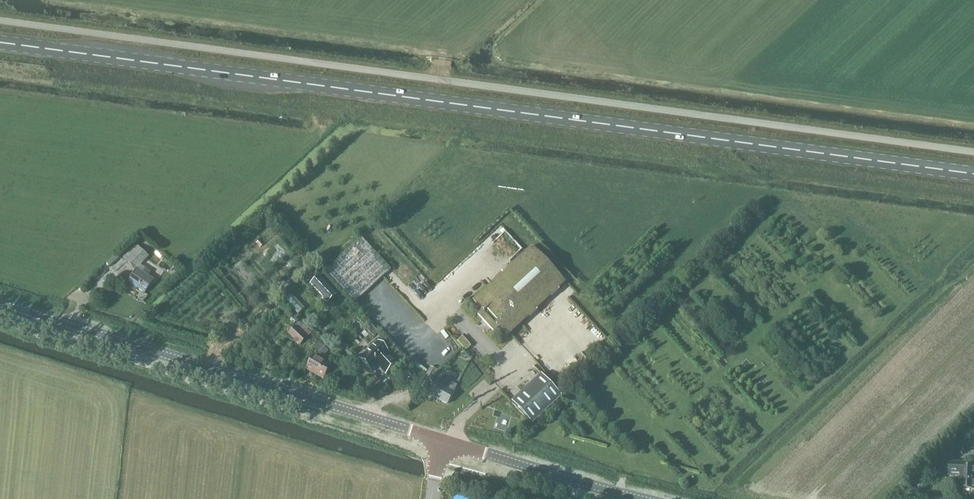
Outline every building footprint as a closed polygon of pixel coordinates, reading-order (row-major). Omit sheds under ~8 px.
[(355,302),(391,269),(362,237),(326,270),(355,302)] [(151,272),(145,268),(141,265),(150,256),(136,244),(122,258),(136,270),(127,282),(145,294),(154,280),(148,276),(151,272)] [(532,246),(473,301),(485,313),(487,315),(483,318),(491,326),(494,323),(495,325),(507,338),(566,283),(532,246)] [(111,268),(123,261),(118,253),(107,259),(111,268)] [(320,276),(311,285),(327,303),(337,294),(320,276)] [(364,309),(370,302),(366,299),(360,306),(364,309)] [(369,318),(373,321),(379,314),(376,311),(369,318)] [(481,328),(487,325),(483,317),(476,321),(481,328)] [(312,334),(300,322),(296,326),(295,326),(287,334),(300,346),(307,338),(312,334)] [(457,339),(465,348),(471,343),(463,334),(457,339)] [(386,374),(397,364),(389,355),(390,354),(377,341),(360,359),(372,371),(378,365),(386,374)] [(315,348),(324,356),(329,350),(321,342),(315,348)] [(324,379),(332,364),(314,354),(306,369),(324,379)] [(439,372),(447,374),(449,368),(441,365),(439,372)] [(432,382),(438,371),(431,367),(425,378),(432,382)] [(455,378),(457,374),(449,370),(447,375),(455,378)] [(511,402),(513,404),(532,424),(561,397),(541,375),(511,402)] [(447,404),(457,386),(442,377),(440,381),(437,379),(429,394),(447,404)] [(968,468),(968,464),(962,464),(949,464),(949,477),(949,489),(957,490),(973,490),(973,468),(968,468)]
